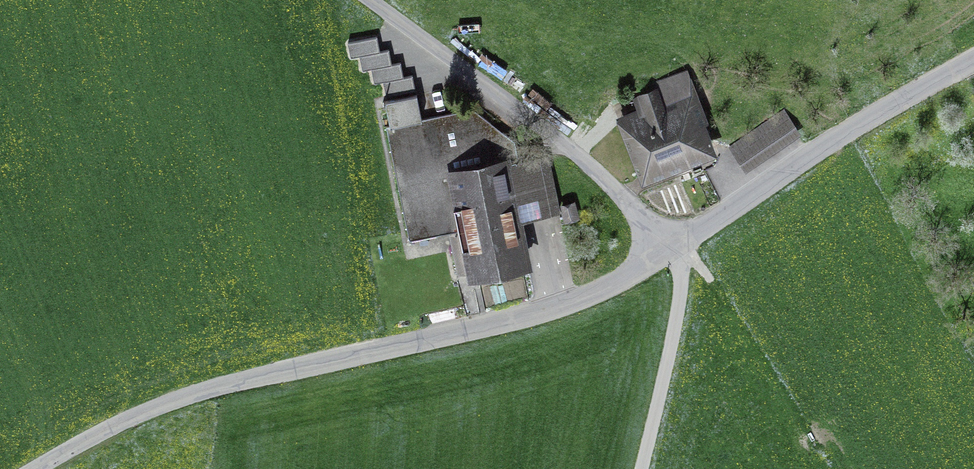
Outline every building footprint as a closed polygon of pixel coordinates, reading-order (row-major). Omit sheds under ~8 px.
[(381,52),(378,37),(349,43),(352,58),(361,56),(364,71),(372,69),(376,83),(384,82),(387,96),(417,90),(414,75),(405,77),(402,63),(393,65),(390,50),(381,52)] [(686,73),(654,86),(655,90),(635,98),(640,110),(626,116),(646,170),(704,147),(694,121),(703,117),(686,73)] [(386,102),(391,126),(423,119),(418,95),(386,102)] [(474,109),(423,119),(391,126),(388,126),(410,240),(450,232),(438,166),(517,149),(515,142),(474,109)] [(783,112),(732,147),(743,164),(795,129),(783,112)] [(540,143),(517,149),(438,166),(450,232),(460,273),(522,260),(509,198),(549,189),(540,143)]
